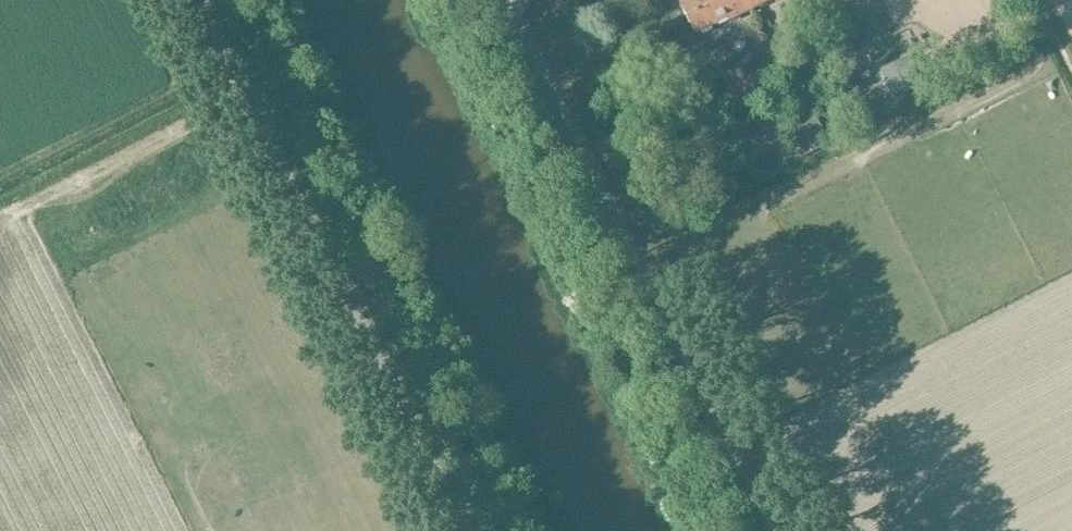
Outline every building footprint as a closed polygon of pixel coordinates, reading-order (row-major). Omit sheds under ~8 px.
[(771,0),(688,0),(682,3),(696,33),(735,13),(737,18),(771,0)] [(696,53),(706,69),(722,59),(711,42),(696,53)] [(909,55),(880,69),(893,98),(922,85),(909,55)]
